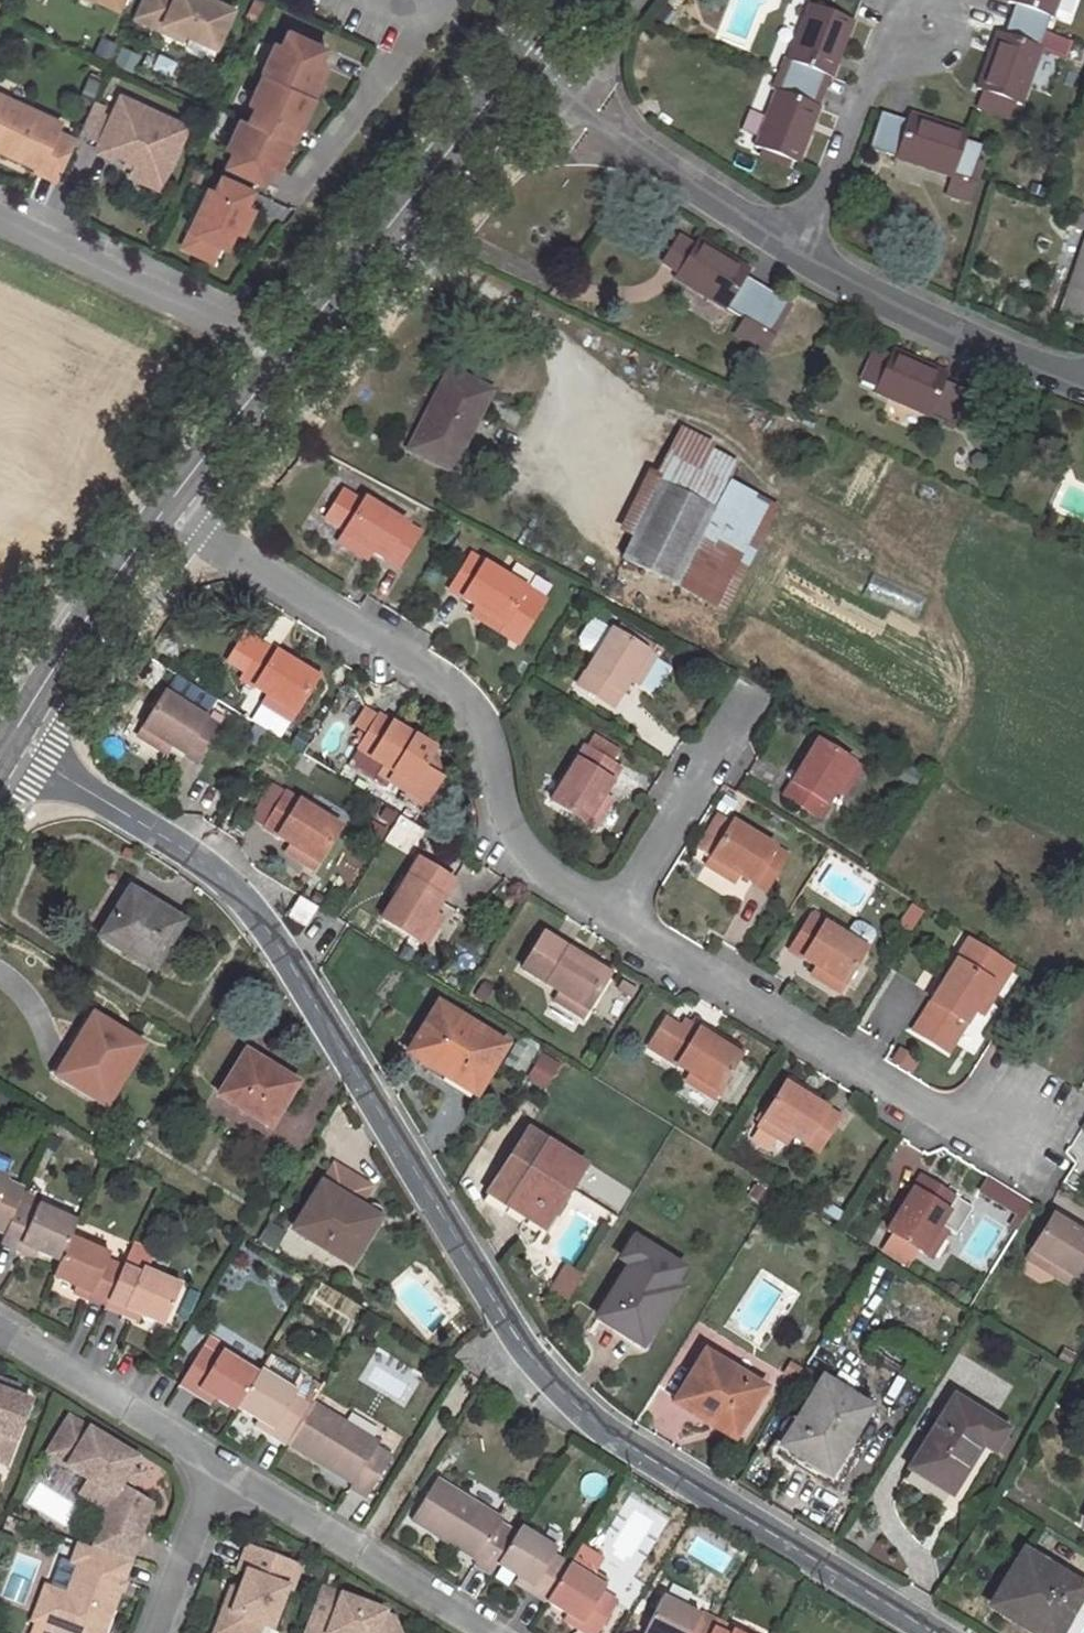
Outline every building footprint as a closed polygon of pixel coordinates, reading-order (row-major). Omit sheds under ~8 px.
[(114,9),(118,0),(95,0),(114,9)] [(130,16),(157,28),(160,22),(182,32),(211,46),(229,8),(212,0),(137,0),(130,16)] [(1059,0),(1009,0),(1008,2),(1016,4),(1010,21),(1044,33),(1049,17),(1052,18),(1059,0)] [(1008,2),(1002,19),(1010,21),(1016,4),(1008,2)] [(809,4),(787,61),(791,62),(785,77),(820,90),(825,76),(832,78),(854,21),(809,4)] [(1004,37),(1010,21),(1002,19),(997,35),(1004,37)] [(1021,107),(1041,51),(1065,59),(1070,43),(1044,33),(1010,21),(1004,37),(997,35),(978,91),(983,93),(977,110),(1008,121),(1015,105),(1021,107)] [(182,32),(160,22),(157,28),(179,39),(182,32)] [(272,42),(258,72),(260,73),(309,95),(323,65),(315,62),(322,47),(285,30),(278,45),(272,42)] [(252,105),(245,121),(282,138),(289,123),(297,126),(310,96),(309,95),(260,73),(246,103),(252,105)] [(826,92),(832,78),(825,76),(820,90),(826,92)] [(798,165),(820,108),(814,106),(820,90),(785,77),(778,91),(776,90),(754,148),(798,165)] [(820,90),(814,106),(820,108),(826,92),(820,90)] [(184,126),(117,96),(107,118),(96,142),(92,150),(110,158),(112,153),(125,159),(133,163),(131,167),(129,170),(158,183),(184,126)] [(54,181),(73,141),(53,132),(57,123),(0,97),(0,152),(35,168),(33,172),(54,181)] [(96,142),(107,118),(87,109),(76,133),(96,142)] [(896,159),(953,179),(955,175),(971,180),(983,147),(966,141),(968,133),(910,114),(906,123),(882,115),(871,148),(897,156),(896,159)] [(245,121),(237,117),(224,147),(230,150),(223,165),(260,182),(267,167),(275,170),(288,140),(282,138),(245,121)] [(288,140),(290,141),(297,126),(289,123),(282,138),(288,140)] [(133,163),(125,159),(123,164),(131,167),(133,163)] [(129,170),(127,175),(156,188),(158,183),(129,170)] [(250,189),(218,175),(211,190),(205,187),(186,229),(187,230),(217,244),(223,246),(231,230),(239,233),(250,208),(243,204),(250,189)] [(947,197),(971,205),(978,183),(971,180),(955,175),(953,179),(947,197)] [(1083,232),(1083,216),(1072,212),(1067,226),(1083,232)] [(209,261),(217,244),(187,230),(179,247),(209,261)] [(751,271),(699,240),(693,249),(679,272),(678,272),(674,279),(726,312),(728,309),(749,322),(750,323),(768,334),(788,303),(746,278),(751,271)] [(678,241),(664,263),(679,272),(693,249),(678,241)] [(1059,314),(1083,322),(1083,244),(1059,314)] [(739,339),(758,350),(768,334),(750,323),(749,322),(739,339)] [(873,351),(860,381),(876,388),(889,358),(873,351)] [(873,394),(928,418),(930,416),(954,426),(969,394),(944,382),(947,375),(892,352),(889,358),(876,388),(873,394)] [(448,372),(422,424),(427,426),(413,453),(452,472),(492,392),(448,372)] [(413,453),(427,426),(422,424),(409,451),(413,453)] [(724,611),(774,513),(725,487),(739,457),(686,431),(635,532),(664,547),(651,573),(724,611)] [(363,546),(373,552),(399,568),(420,534),(363,500),(338,542),(358,554),(363,546)] [(621,558),(651,573),(664,547),(635,532),(621,558)] [(368,560),(373,552),(363,546),(358,554),(368,560)] [(525,590),(471,557),(450,591),(475,607),(485,614),(481,621),(500,633),(525,590)] [(475,607),(471,614),(481,621),(485,614),(475,607)] [(613,706),(629,681),(635,672),(643,676),(654,658),(652,656),(635,645),(640,639),(624,629),(619,635),(613,632),(580,685),(613,706)] [(262,646),(245,636),(229,664),(245,673),(262,646)] [(656,650),(640,639),(635,645),(652,656),(656,650)] [(280,740),(317,679),(262,646),(245,673),(240,681),(267,698),(276,703),(272,709),(264,704),(252,723),(280,740)] [(637,686),(643,676),(635,672),(629,681),(637,686)] [(173,748),(196,763),(218,728),(165,696),(139,737),(158,749),(163,742),(173,748)] [(267,698),(264,704),(272,709),(276,703),(267,698)] [(364,706),(352,726),(366,734),(378,715),(364,706)] [(387,778),(427,802),(442,778),(435,750),(378,715),(366,734),(357,750),(391,771),(387,778)] [(258,734),(247,752),(257,758),(268,739),(258,734)] [(609,763),(616,751),(596,738),(589,750),(609,763)] [(158,749),(168,756),(173,748),(163,742),(158,749)] [(834,794),(840,784),(848,789),(861,769),(818,743),(784,798),(819,820),(834,794)] [(552,802),(594,828),(606,810),(598,804),(603,797),(620,769),(609,763),(589,750),(586,748),(552,802)] [(842,798),(848,789),(840,784),(834,794),(842,798)] [(263,830),(288,845),(299,852),(294,860),(313,871),(338,829),(285,796),(263,830)] [(611,802),(603,797),(598,804),(606,810),(611,802)] [(729,870),(739,876),(765,892),(786,857),(731,824),(706,866),(725,877),(729,870)] [(299,852),(288,845),(283,853),(294,860),(299,852)] [(429,923),(434,914),(435,913),(450,887),(415,866),(383,919),(425,946),(436,928),(429,923)] [(725,877),(734,883),(739,876),(729,870),(725,877)] [(184,922),(131,892),(102,940),(154,971),(184,922)] [(290,917),(307,927),(319,908),(302,898),(290,917)] [(436,928),(442,918),(435,913),(434,914),(429,923),(436,928)] [(847,939),(811,917),(790,951),(814,966),(825,973),(820,981),(840,993),(875,936),(872,931),(862,924),(856,924),(847,939)] [(558,992),(568,997),(563,1005),(583,1017),(609,975),(554,941),(533,976),(558,992)] [(969,942),(922,1016),(958,1037),(985,993),(991,983),(999,987),(1011,968),(969,942)] [(809,975),(820,981),(825,973),(814,966),(809,975)] [(994,997),(999,987),(991,983),(985,993),(994,997)] [(553,1000),(563,1005),(568,997),(558,992),(553,1000)] [(409,1055),(474,1094),(502,1047),(438,1006),(409,1055)] [(106,1108),(144,1046),(94,1016),(73,1049),(80,1053),(63,1082),(106,1108)] [(693,1087),(714,1100),(741,1056),(685,1023),(664,1058),(689,1073),(698,1079),(693,1087)] [(519,1071),(531,1051),(517,1043),(505,1062),(519,1071)] [(73,1049),(56,1078),(63,1082),(80,1053),(73,1049)] [(543,1089),(557,1063),(538,1053),(524,1078),(543,1089)] [(221,1098),(271,1129),(294,1089),(245,1060),(221,1098)] [(684,1081),(693,1087),(698,1079),(689,1073),(684,1081)] [(785,1084),(758,1128),(778,1140),(783,1131),(792,1137),(818,1153),(839,1118),(785,1084)] [(778,1140),(787,1146),(792,1137),(783,1131),(778,1140)] [(527,1132),(489,1192),(510,1205),(526,1215),(524,1217),(543,1229),(583,1167),(527,1132)] [(3,1176),(9,1162),(0,1158),(0,1175),(3,1176)] [(334,1166),(295,1232),(345,1263),(374,1215),(360,1207),(371,1188),(334,1166)] [(5,1236),(18,1204),(23,1193),(6,1186),(8,1179),(3,1176),(0,1175),(0,1234),(5,1236)] [(984,1176),(972,1194),(1017,1223),(1029,1205),(984,1176)] [(930,1259),(948,1230),(956,1234),(972,1208),(920,1178),(887,1233),(920,1253),(930,1259)] [(485,1199),(506,1212),(510,1205),(489,1192),(485,1199)] [(844,1214),(826,1203),(821,1212),(839,1223),(844,1214)] [(22,1246),(37,1252),(60,1262),(70,1239),(77,1223),(39,1207),(37,1212),(18,1204),(5,1236),(1,1244),(19,1252),(22,1246)] [(374,1215),(345,1263),(351,1267),(380,1219),(374,1215)] [(1083,1282),(1083,1237),(1052,1218),(1027,1259),(1045,1270),(1050,1263),(1072,1276),(1083,1282)] [(77,1289),(93,1296),(91,1302),(105,1308),(108,1302),(123,1267),(107,1261),(109,1256),(70,1239),(60,1262),(53,1279),(77,1289)] [(629,1266),(597,1319),(641,1346),(675,1292),(669,1288),(646,1275),(658,1255),(632,1240),(619,1261),(629,1266)] [(37,1252),(22,1246),(19,1252),(35,1259),(37,1252)] [(918,1278),(930,1259),(920,1253),(909,1272),(918,1278)] [(681,1269),(658,1255),(646,1275),(669,1288),(681,1269)] [(1044,1272),(1067,1286),(1072,1276),(1050,1263),(1045,1270),(1044,1272)] [(127,1310),(143,1317),(165,1326),(181,1288),(143,1271),(141,1275),(123,1267),(108,1302),(105,1308),(124,1316),(127,1310)] [(581,1282),(565,1271),(554,1289),(571,1298),(581,1282)] [(74,1295),(91,1302),(93,1296),(77,1289),(74,1295)] [(550,1296),(566,1306),(571,1298),(554,1289),(550,1296)] [(124,1316),(140,1323),(143,1317),(127,1310),(124,1316)] [(199,1391),(214,1400),(235,1413),(237,1408),(257,1377),(222,1355),(219,1360),(201,1350),(179,1387),(196,1397),(199,1391)] [(677,1400),(736,1435),(764,1390),(705,1354),(677,1400)] [(259,1422),(273,1430),(271,1435),(287,1445),(290,1441),(310,1409),(293,1399),(297,1395),(260,1372),(257,1377),(237,1408),(259,1422)] [(0,1381),(0,1463),(6,1466),(31,1402),(15,1396),(18,1387),(0,1381)] [(777,1454),(835,1490),(857,1455),(849,1442),(869,1409),(823,1381),(796,1424),(777,1454)] [(196,1397),(210,1406),(214,1400),(199,1391),(196,1397)] [(951,1495),(980,1446),(991,1452),(1005,1430),(954,1399),(910,1470),(951,1495)] [(674,1405),(733,1441),(736,1435),(677,1400),(674,1405)] [(325,1462),(357,1481),(354,1485),(350,1493),(365,1503),(391,1460),(376,1450),(379,1445),(313,1404),(310,1409),(290,1441),(287,1445),(322,1466),(325,1462)] [(93,1548),(129,1562),(151,1504),(119,1486),(124,1478),(129,1469),(136,1458),(68,1418),(46,1455),(113,1496),(93,1548)] [(777,1454),(796,1424),(787,1418),(766,1453),(774,1459),(777,1454)] [(273,1430),(259,1422),(256,1426),(271,1435),(273,1430)] [(357,1481),(325,1462),(322,1466),(354,1485),(357,1481)] [(124,1478),(133,1484),(139,1475),(129,1469),(124,1478)] [(503,1522),(437,1481),(436,1481),(411,1521),(447,1543),(451,1537),(483,1556),(479,1563),(476,1569),(491,1579),(499,1566),(517,1537),(500,1527),(503,1522)] [(993,1522),(1001,1509),(993,1505),(985,1517),(993,1522)] [(520,1580),(534,1588),(530,1595),(547,1605),(570,1567),(553,1557),(556,1551),(521,1530),(517,1537),(499,1566),(520,1580)] [(483,1556),(451,1537),(447,1543),(479,1563),(483,1556)] [(129,1562),(93,1548),(79,1543),(71,1562),(78,1564),(66,1594),(45,1586),(32,1620),(66,1632),(102,1632),(129,1562)] [(247,1547),(238,1570),(245,1573),(238,1592),(231,1611),(223,1608),(214,1632),(257,1632),(260,1624),(270,1628),(286,1589),(290,1591),(299,1567),(247,1547)] [(1033,1632),(1057,1632),(1083,1591),(1023,1554),(991,1606),(1033,1632)] [(582,1626),(579,1632),(581,1632),(601,1632),(618,1604),(602,1594),(605,1589),(570,1567),(547,1605),(568,1618),(582,1626)] [(534,1588),(520,1580),(517,1586),(530,1595),(534,1588)] [(223,1608),(231,1611),(238,1592),(231,1589),(223,1608)] [(319,1589),(303,1632),(398,1632),(392,1619),(383,1616),(384,1613),(319,1589)] [(712,1630),(697,1622),(699,1616),(662,1598),(644,1632),(711,1632),(712,1630)] [(582,1626),(568,1618),(565,1623),(579,1632),(582,1626)]
